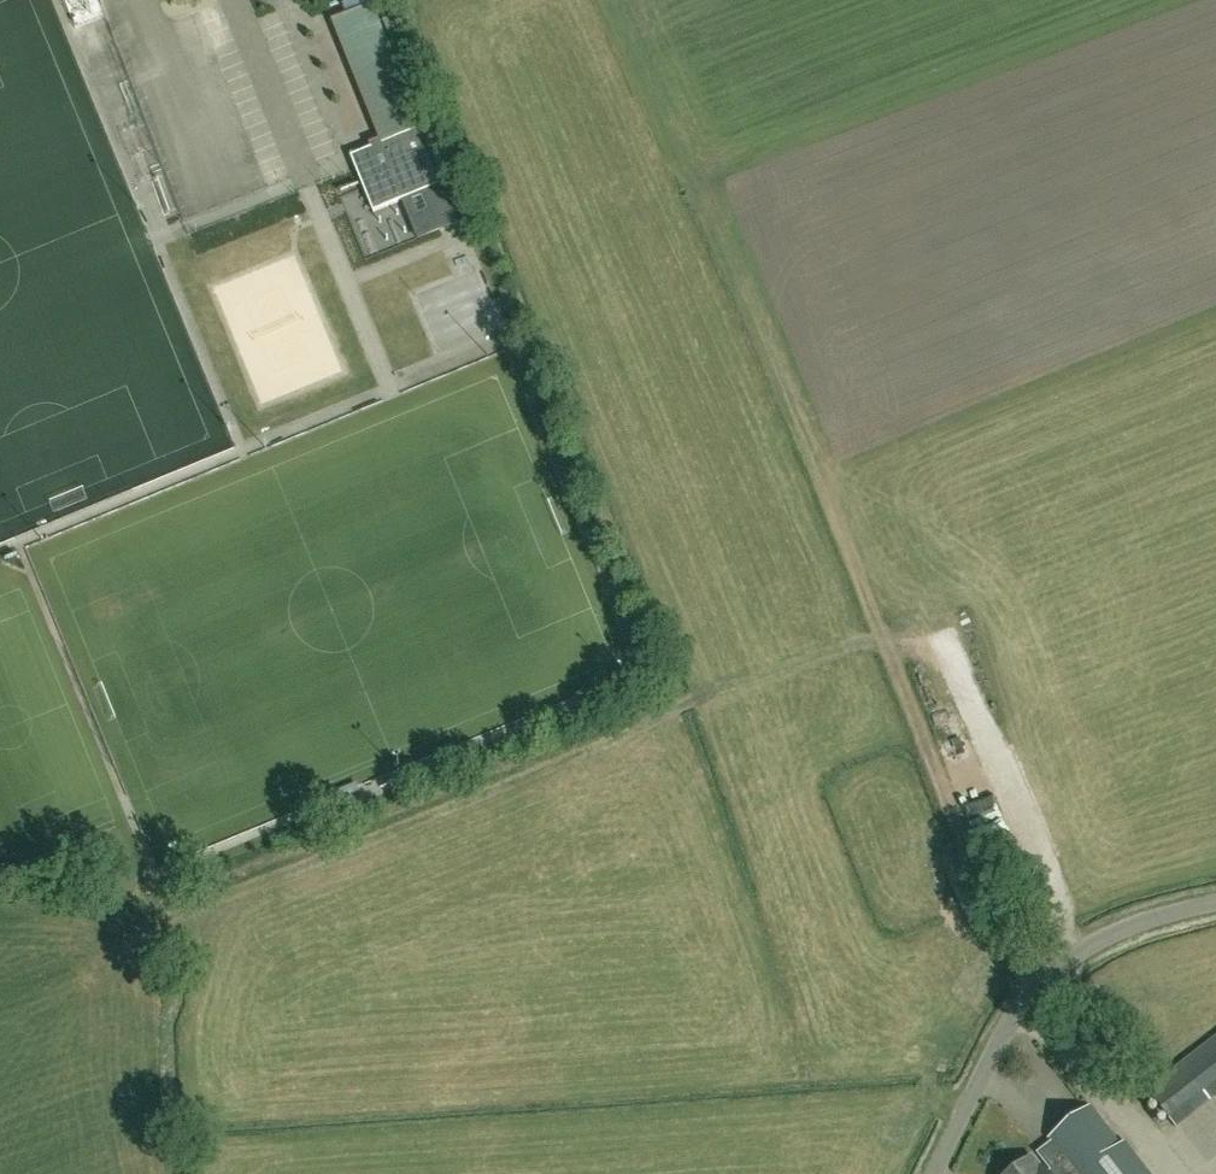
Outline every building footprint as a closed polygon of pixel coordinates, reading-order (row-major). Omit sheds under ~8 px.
[(422,128),(372,5),(331,21),(332,24),(339,22),(388,142),(351,157),(374,213),(452,181),(429,125),(422,128)] [(1176,1127),(1215,1096),(1215,1038),(1148,1091),(1176,1127)] [(1075,1173),(1148,1173),(1122,1140),(1118,1143),(1089,1106),(1049,1138),(1064,1157),(1063,1158),(1075,1173)] [(1210,1147),(1215,1143),(1215,1107),(1193,1125),(1210,1147)] [(1038,1167),(1030,1156),(1008,1173),(1075,1173),(1063,1158),(1045,1172),(1040,1166),(1038,1167)]
